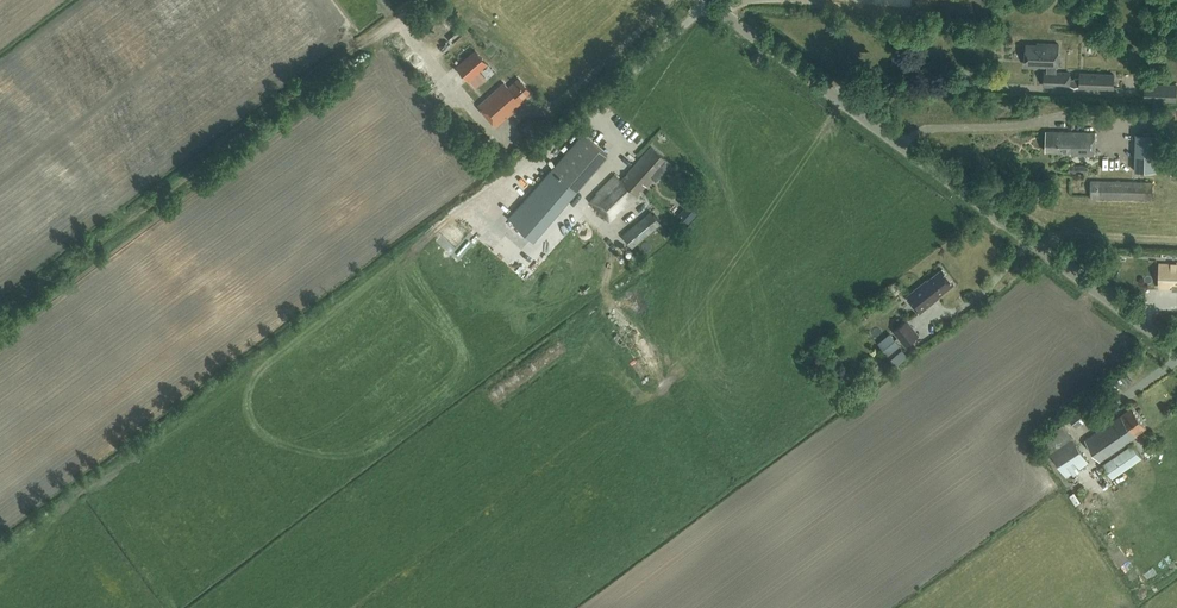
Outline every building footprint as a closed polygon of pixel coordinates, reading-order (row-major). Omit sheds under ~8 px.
[(1069,86),(1070,72),(1056,72),(1057,67),(1058,67),(1059,43),(1037,42),(1037,44),(1027,44),(1026,64),(1041,65),(1041,66),(1047,67),(1047,71),(1045,71),(1044,86),(1069,86)] [(467,78),(486,63),(476,50),(457,65),(467,78)] [(1080,72),(1079,88),(1114,89),(1114,73),(1080,72)] [(508,87),(505,83),(478,106),(497,127),(517,109),(514,105),(531,91),(519,78),(508,87)] [(1145,83),(1144,100),(1176,101),(1176,84),(1145,83)] [(528,136),(538,127),(533,120),(522,129),(528,136)] [(1071,151),(1071,155),(1095,156),(1096,130),(1072,130),(1072,131),(1047,131),(1046,150),(1071,151)] [(1155,170),(1156,132),(1135,132),(1134,170),(1155,170)] [(575,193),(606,154),(581,134),(550,172),(575,193)] [(610,220),(623,208),(624,209),(653,178),(655,180),(670,164),(651,146),(621,180),(615,174),(590,202),(610,220)] [(1116,172),(1129,172),(1130,161),(1116,161),(1116,172)] [(1068,173),(1088,173),(1088,164),(1069,164),(1068,173)] [(1091,198),(1153,199),(1153,181),(1090,180),(1091,198)] [(540,234),(561,209),(536,189),(515,214),(540,234)] [(703,206),(693,197),(678,215),(688,223),(703,206)] [(632,248),(657,227),(660,231),(664,228),(661,224),(650,211),(621,235),(632,248)] [(1160,264),(1159,286),(1176,287),(1176,265),(1160,264)] [(954,283),(943,269),(928,280),(927,280),(907,296),(920,313),(936,300),(935,299),(954,283)] [(907,319),(893,330),(905,346),(920,334),(907,319)] [(890,333),(878,343),(888,355),(900,345),(890,333)] [(836,409),(842,404),(828,389),(822,394),(836,409)] [(1077,427),(1090,416),(1082,407),(1069,417),(1077,427)] [(1100,460),(1136,435),(1138,438),(1145,433),(1143,431),(1147,428),(1133,407),(1086,439),(1100,460)] [(1089,462),(1086,457),(1064,424),(1041,438),(1067,477),(1089,462)] [(1132,444),(1113,457),(1103,464),(1113,479),(1142,458),(1132,444)]
